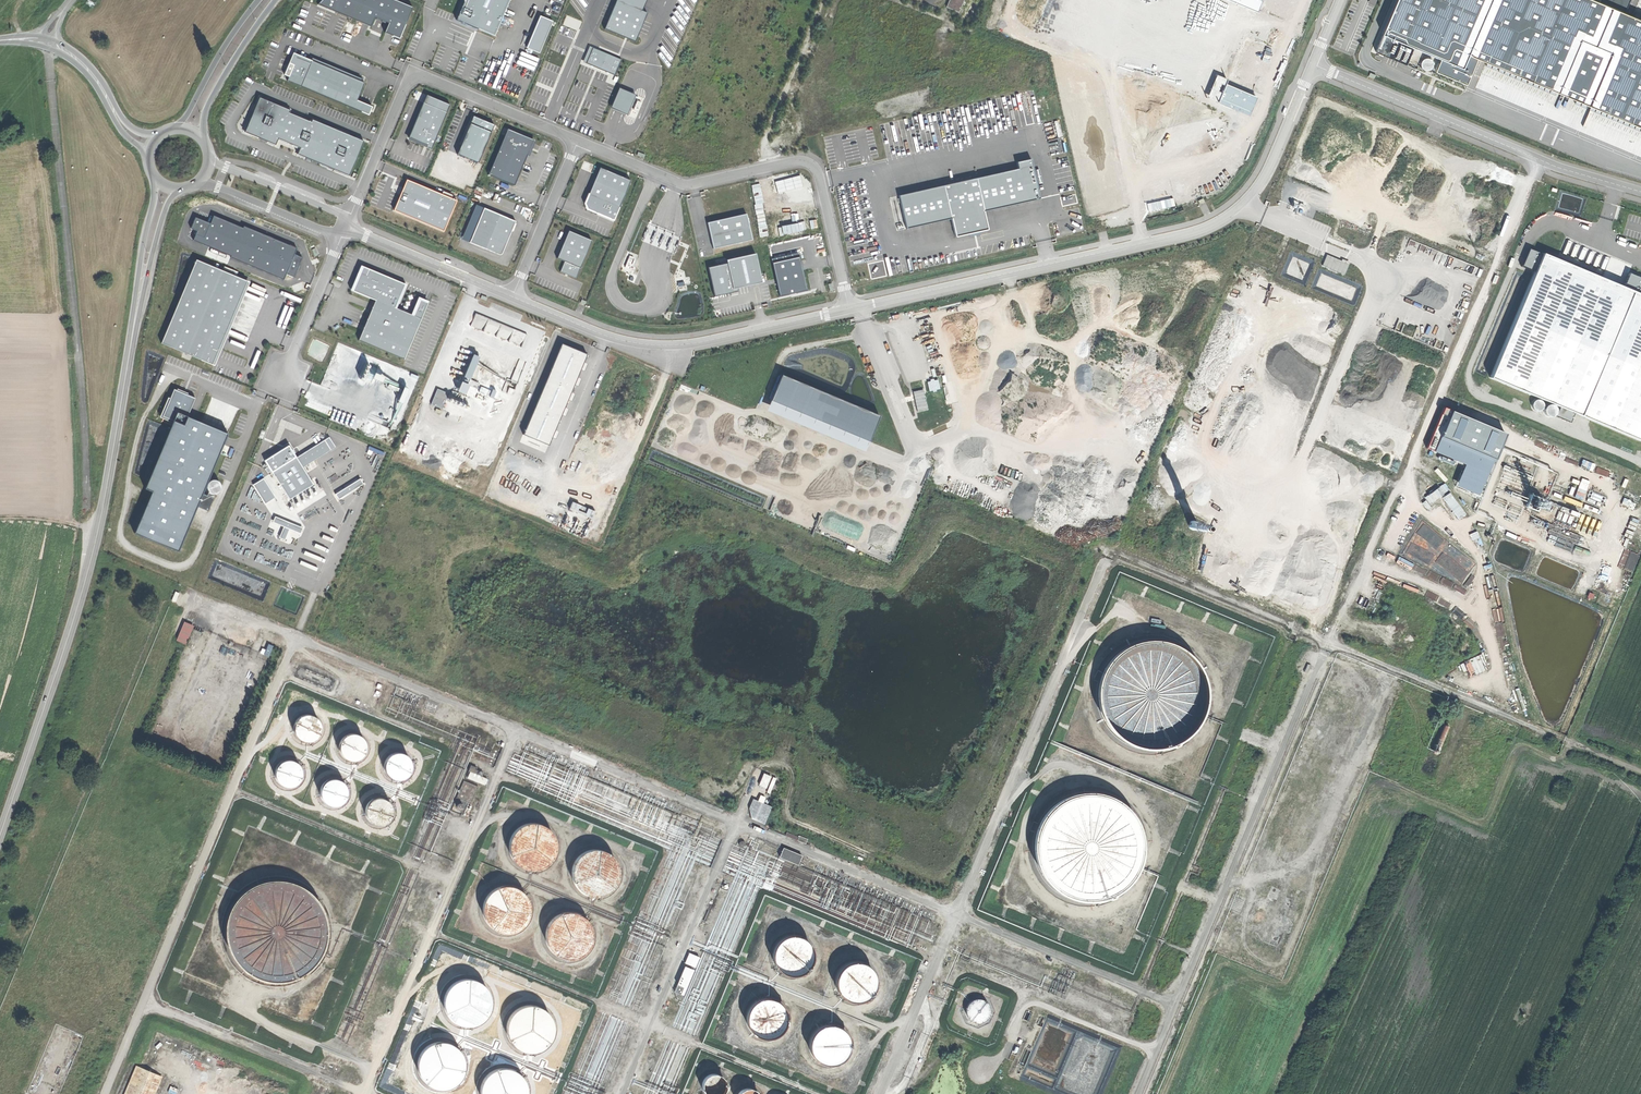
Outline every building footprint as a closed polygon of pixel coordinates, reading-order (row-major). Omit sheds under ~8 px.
[(395,0),(323,0),(319,5),(371,26),(375,17),(390,24),(386,34),(389,35),(399,39),(400,40),(414,8),(395,0)] [(465,0),(458,17),(457,20),(474,27),(495,36),(510,0),(465,0)] [(605,28),(634,40),(646,13),(641,11),(646,0),(617,0),(605,28)] [(958,12),(963,0),(948,0),(946,7),(958,12)] [(1256,12),(1261,0),(1227,0),(1256,12)] [(1600,0),(1396,0),(1382,32),(1463,67),(1468,53),(1640,125),(1640,17),(1600,0)] [(553,22),(540,17),(527,49),(540,54),(553,22)] [(588,54),(584,62),(614,75),(621,60),(591,47),(588,54)] [(310,59),(294,53),(284,75),(290,78),(288,81),(369,114),(371,111),(372,108),(357,102),(365,82),(363,81),(310,59)] [(628,115),(636,94),(620,88),(612,108),(628,115)] [(291,111),(260,98),(246,132),(276,145),(279,139),(291,144),(302,148),(299,155),(349,175),(364,141),(313,120),(312,123),(290,113),(291,111)] [(448,113),(424,103),(409,138),(426,145),(432,148),(448,113)] [(492,122),(472,113),(470,118),(456,151),(477,160),(492,122)] [(533,141),(508,131),(489,175),(497,179),(514,186),(526,158),(533,141)] [(1019,169),(900,197),(907,229),(952,219),(956,238),(989,230),(984,212),(1041,198),(1032,160),(1018,163),(1019,169)] [(614,220),(615,221),(632,181),(601,168),(589,198),(586,203),(589,210),(614,220)] [(404,191),(395,213),(444,233),(456,203),(407,183),(404,191)] [(515,223),(484,210),(470,244),(501,257),(510,236),(515,223)] [(746,215),(709,224),(714,249),(752,241),(746,215)] [(295,254),(298,248),(244,226),(243,228),(214,216),(211,223),(196,217),(192,228),(198,230),(194,240),(232,255),(232,257),(284,278),(286,273),(295,276),(298,267),(302,257),(295,254)] [(792,231),(800,229),(799,221),(791,223),(792,231)] [(568,230),(557,257),(564,260),(559,272),(567,275),(577,279),(593,240),(568,230)] [(728,265),(709,269),(715,296),(716,296),(735,292),(734,290),(763,283),(761,275),(757,255),(727,261),(728,265)] [(773,261),(781,294),(807,288),(800,255),(773,261)] [(1327,255),(1322,265),(1345,274),(1350,262),(1342,259),(1341,261),(1327,255)] [(1543,255),(1491,378),(1640,441),(1640,296),(1543,255)] [(196,260),(161,343),(215,365),(225,342),(250,282),(196,260)] [(407,285),(361,265),(353,284),(350,291),(375,302),(374,306),(359,341),(404,360),(429,301),(419,297),(412,315),(396,309),(407,285)] [(299,285),(298,293),(307,295),(308,287),(299,285)] [(476,313),(471,326),(487,331),(491,323),(493,324),(494,320),(476,313)] [(563,345),(527,430),(552,441),(587,355),(563,345)] [(479,357),(473,354),(464,377),(465,378),(463,383),(461,382),(458,392),(466,394),(469,387),(477,389),(480,383),(471,379),(479,357)] [(880,417),(783,376),(772,402),(869,443),(880,417)] [(402,402),(409,388),(405,387),(398,400),(402,402)] [(152,491),(135,532),(177,550),(228,432),(192,417),(189,416),(197,397),(195,396),(179,389),(176,388),(164,416),(174,421),(145,488),(152,491)] [(432,404),(443,408),(449,392),(438,388),(432,404)] [(923,390),(913,392),(917,412),(927,409),(923,390)] [(1505,435),(1452,413),(1435,452),(1464,464),(1454,486),(1479,497),(1505,435)] [(277,453),(265,460),(289,499),(312,484),(302,468),(336,447),(329,437),(296,457),(289,445),(277,453)] [(1583,459),(1581,466),(1594,470),(1596,463),(1583,459)] [(276,497),(264,478),(253,485),(265,503),(276,497)] [(363,484),(360,479),(335,494),(338,498),(363,484)] [(1451,492),(1443,497),(1458,519),(1466,514),(1451,492)] [(302,527),(275,516),(273,522),(284,526),(279,537),(285,539),(289,530),(299,534),(302,527)] [(1470,534),(1473,541),(1480,537),(1478,531),(1470,534)] [(1443,551),(1435,561),(1462,581),(1469,571),(1466,569),(1471,562),(1469,560),(1467,563),(1468,564),(1465,567),(1443,551)] [(1483,614),(1493,613),(1493,601),(1482,602),(1483,614)] [(184,620),(177,640),(187,644),(195,624),(184,620)] [(267,649),(262,648),(261,653),(270,656),(274,645),(269,643),(267,649)] [(1185,744),(1193,738),(1200,729),(1205,720),(1207,710),(1208,700),(1207,689),(1204,680),(1200,671),(1193,662),(1185,656),(1176,651),(1166,648),(1155,647),(1144,648),(1134,651),(1125,656),(1118,662),(1111,670),(1106,679),(1103,689),(1102,700),(1103,710),(1106,721),(1111,730),(1117,737),(1125,744),(1135,749),(1144,752),(1155,753),(1166,752),(1176,749),(1185,744)] [(1472,660),(1461,662),(1463,671),(1469,670),(1470,675),(1474,674),(1472,660)] [(304,711),(299,714),(296,718),(295,723),(296,729),(299,734),(303,737),(309,738),(314,737),(318,734),(321,730),(323,724),(322,719),(319,714),(314,711),(309,710),(304,711)] [(1444,741),(1450,726),(1445,724),(1439,738),(1444,741)] [(350,731),(345,734),(342,738),(341,743),(342,749),(345,753),(349,756),(355,757),(360,756),(364,754),(367,750),(369,743),(368,738),(365,734),(360,731),(355,730),(350,731)] [(395,750),(391,753),(388,757),(387,762),(388,768),(391,772),(395,775),(400,776),(406,775),(410,773),(413,769),(414,763),(413,757),(410,753),(405,750),(401,749),(395,750)] [(285,755),(281,758),(278,762),(277,767),(278,773),(281,777),(285,780),(290,781),(296,780),(300,778),(303,774),(304,768),(303,762),(301,758),(296,755),(291,754),(285,755)] [(470,771),(468,777),(486,784),(489,778),(470,771)] [(760,784),(767,787),(772,775),(764,772),(760,784)] [(332,775),(327,777),(324,782),(323,787),(324,792),(327,797),(331,800),(336,801),(342,800),(346,797),(349,794),(350,787),(349,782),(347,778),(342,774),(337,773),(332,775)] [(377,794),(372,797),(369,802),(368,807),(369,812),(372,817),(376,820),(382,821),(387,820),(391,817),(394,813),(396,807),(395,802),(392,798),(387,794),(382,793),(377,794)] [(1121,895),(1129,888),(1136,880),(1141,871),(1144,861),(1145,850),(1144,840),(1141,830),(1136,821),(1129,813),(1122,807),(1112,801),(1103,798),(1092,797),(1080,798),(1070,802),(1062,806),(1054,813),(1047,821),(1042,830),(1039,840),(1038,850),(1039,861),(1042,871),(1047,880),(1054,888),(1061,895),(1071,900),(1081,903),(1091,904),(1102,903),(1113,899),(1121,895)] [(754,799),(748,817),(766,824),(773,805),(754,799)] [(545,871),(552,866),(558,858),(559,849),(557,839),(552,832),(545,826),(537,825),(530,825),(524,827),(517,832),(512,840),(511,850),(513,859),(518,867),(525,871),(536,873),(545,871)] [(780,857),(799,864),(803,854),(784,847),(780,857)] [(607,898),(615,892),(620,884),(622,875),(620,865),(615,858),(607,853),(599,851),(592,851),(587,853),(579,858),(574,867),(573,876),(575,885),(581,893),(588,898),(598,900),(607,898)] [(305,972),(314,965),(323,954),(328,942),(329,929),(327,915),(322,902),(314,893),(305,886),(291,881),(280,879),(268,881),(253,887),(243,894),(237,904),(231,915),(229,928),(230,938),(236,954),(243,963),(253,971),(267,978),(279,979),(291,978),(305,972)] [(519,933),(527,928),(532,920),(534,911),(532,901),(527,893),(519,888),(511,886),(504,887),(499,889),(491,894),(486,902),(485,912),(487,921),(493,929),(500,933),(510,935),(519,933)] [(581,960),(588,954),(594,946),(595,937),(593,928),(588,920),(581,915),(573,913),(565,913),(560,915),(553,921),(548,929),(546,939),(549,948),(554,955),(561,960),(571,962),(581,960)] [(803,978),(809,974),(814,967),(816,959),(814,951),(809,944),(803,939),(794,938),(786,939),(779,944),(775,951),(773,959),(775,967),(779,974),(786,978),(794,980),(803,978)] [(686,963),(697,966),(700,956),(689,952),(686,963)] [(685,965),(675,991),(684,994),(694,968),(685,965)] [(871,1008),(878,1003),(883,996),(884,988),(883,980),(878,973),(871,969),(863,967),(854,969),(848,973),(843,980),(842,988),(843,996),(848,1003),(854,1008),(863,1009),(871,1008)] [(480,1026),(488,1021),(493,1013),(495,1004),(493,994),(488,986),(480,981),(472,979),(465,980),(460,981),(452,987),(447,995),(446,1005),(448,1014),(454,1022),(461,1026),(471,1028),(480,1026)] [(777,1040),(783,1036),(788,1029),(790,1021),(788,1013),(783,1006),(777,1001),(768,999),(760,1001),(753,1006),(749,1012),(747,1021),(749,1029),(753,1036),(760,1040),(768,1042),(777,1040)] [(967,1001),(969,1021),(991,1019),(989,999),(967,1001)] [(542,1052),(550,1047),(555,1039),(557,1030),(555,1020),(550,1013),(542,1008),(534,1006),(527,1006),(522,1008),(514,1013),(509,1021),(508,1031),(510,1040),(516,1048),(523,1052),(533,1054),(542,1052)] [(845,1069),(852,1065),(856,1058),(858,1050),(856,1042),(852,1035),(845,1030),(836,1028),(828,1030),(821,1035),(817,1042),(815,1050),(817,1058),(822,1065),(828,1069),(837,1071),(845,1069)] [(453,1090),(461,1084),(466,1076),(468,1067),(466,1057),(461,1050),(453,1045),(446,1043),(438,1043),(433,1045),(426,1050),(421,1059),(419,1068),(421,1077),(427,1085),(434,1090),(444,1092),(453,1090)] [(152,1075),(133,1067),(121,1093),(144,1093),(152,1075)] [(530,1093),(528,1084),(523,1076),(515,1071),(508,1069),(500,1069),(495,1071),(488,1077),(483,1085),(481,1093),(530,1093)] [(726,1091),(726,1086),(726,1081),(723,1077),(719,1075),(714,1074),(709,1075),(706,1077),(703,1081),(702,1086),(703,1091),(705,1093),(723,1093),(726,1091)]
